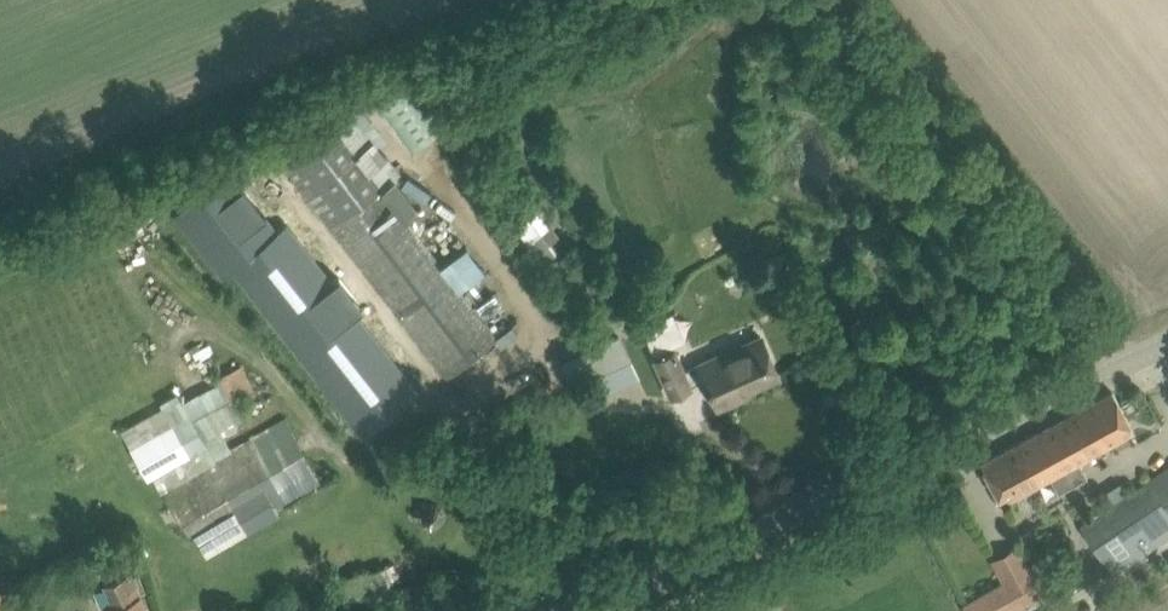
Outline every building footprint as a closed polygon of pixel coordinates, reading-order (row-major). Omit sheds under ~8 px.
[(417,41),(406,46),(413,63),(424,59),(417,41)] [(442,126),(400,67),(369,90),(411,148),(442,126)] [(270,142),(432,353),(447,373),(495,336),(406,220),(420,209),(394,177),(402,171),(363,123),(337,90),(270,142)] [(233,267),(345,409),(360,428),(414,385),(241,164),(177,214),(224,274),(233,267)] [(550,226),(541,234),(548,243),(558,236),(550,226)] [(672,308),(639,322),(652,351),(684,337),(672,308)] [(706,377),(709,384),(718,406),(736,398),(734,393),(778,373),(761,335),(699,362),(699,363),(684,370),(675,350),(656,359),(671,394),(691,385),(690,384),(706,377)] [(1071,413),(1092,453),(1134,430),(1113,390),(1071,413)] [(1071,413),(981,461),(1002,501),(1051,475),(1059,490),(1086,476),(1078,461),(1092,453),(1071,413)] [(134,443),(151,476),(152,476),(161,491),(164,489),(190,535),(235,510),(244,527),(322,482),(292,423),(269,435),(266,429),(213,456),(192,414),(134,443)] [(1094,515),(1125,561),(1167,532),(1167,465),(1094,515)] [(962,602),(967,610),(1012,610),(1043,594),(1028,567),(1020,571),(1009,551),(992,560),(1003,580),(962,602)] [(140,592),(130,570),(102,582),(112,605),(108,607),(110,610),(148,610),(140,592)]
